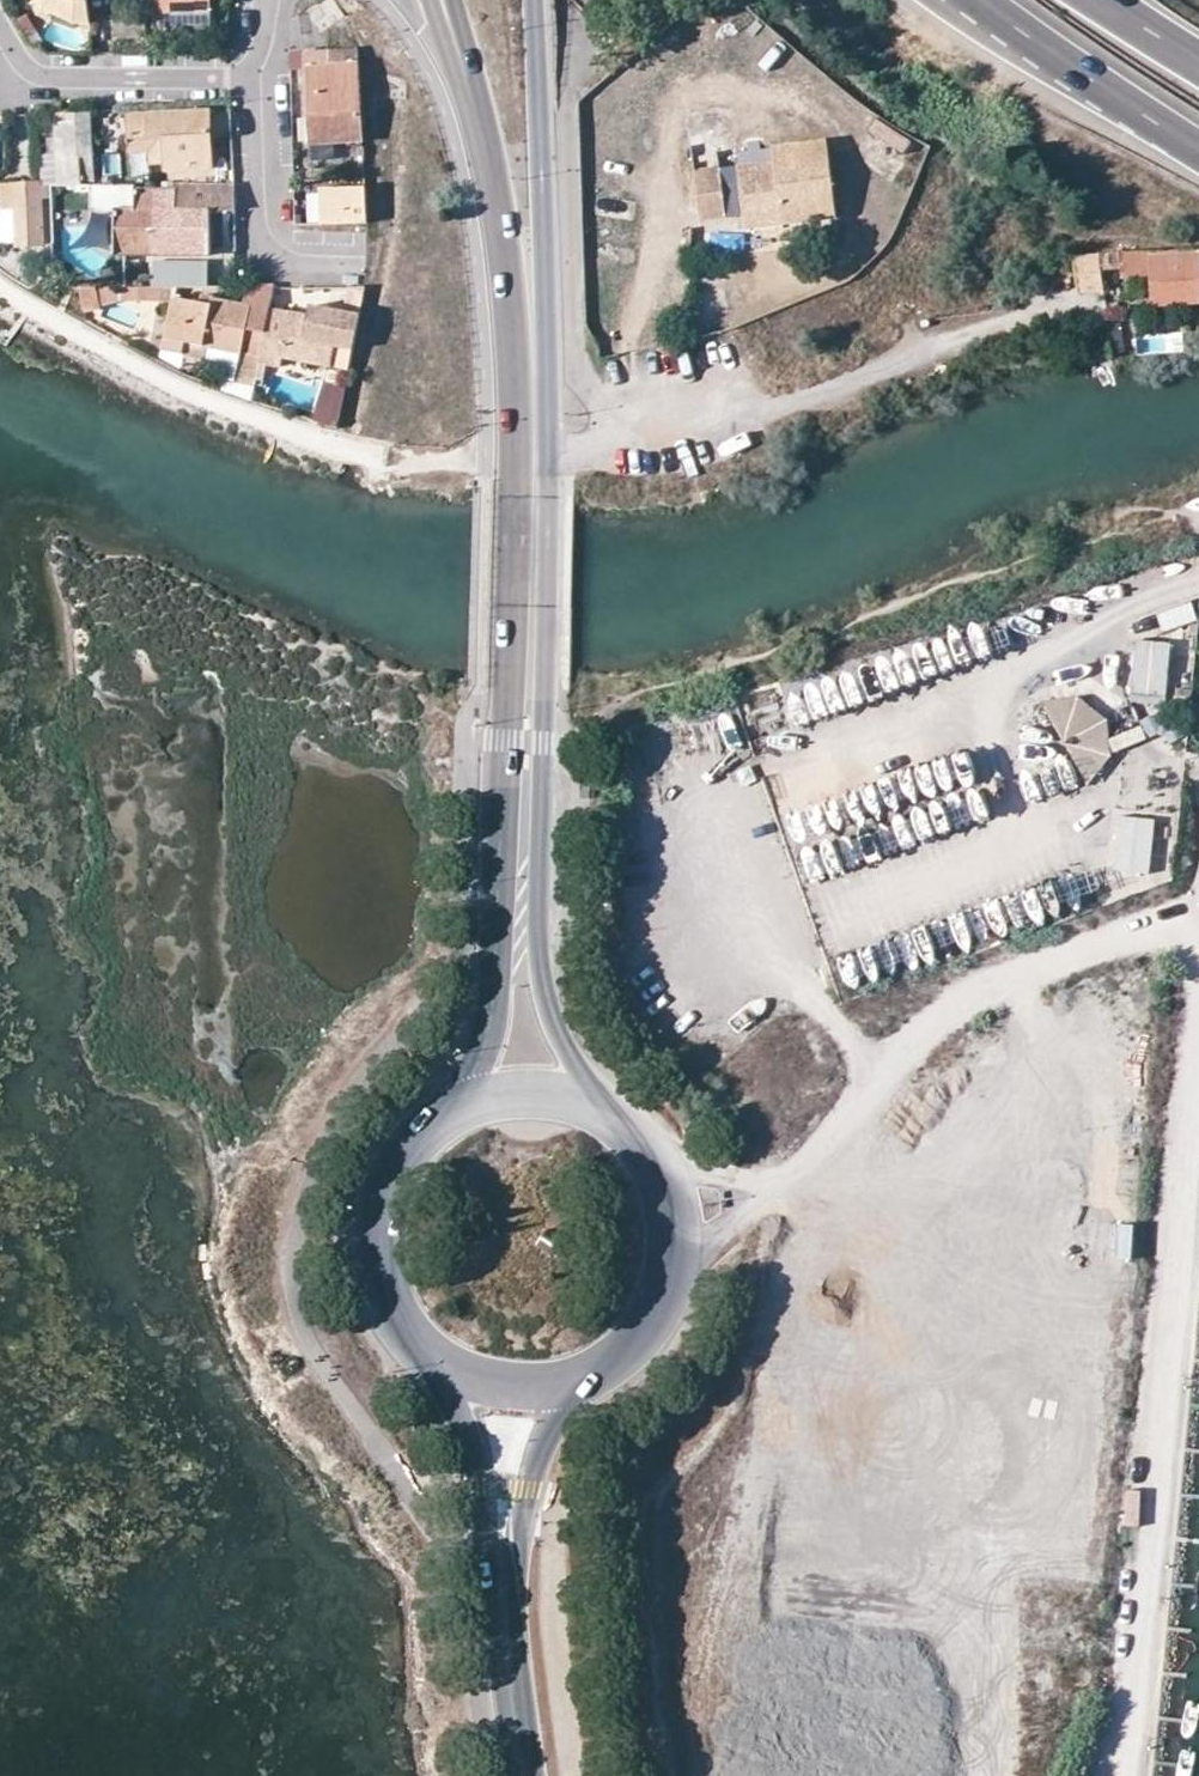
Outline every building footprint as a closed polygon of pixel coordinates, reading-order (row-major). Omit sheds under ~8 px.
[(76,10),(87,9),(87,0),(47,0),(76,10)] [(144,12),(162,11),(162,25),(210,24),(210,0),(143,0),(144,12)] [(321,30),(342,16),(332,0),(326,0),(309,11),(321,30)] [(358,48),(306,51),(307,67),(359,63),(358,48)] [(307,67),(311,141),(364,139),(359,63),(307,67)] [(69,122),(56,122),(58,183),(91,182),(89,111),(69,112),(69,122)] [(163,138),(164,170),(210,167),(207,112),(128,116),(129,139),(149,139),(163,138)] [(150,170),(164,170),(163,138),(149,139),(150,170)] [(773,163),(774,169),(760,172),(759,165),(738,167),(744,216),(778,212),(780,225),(835,218),(827,141),(771,148),(773,163)] [(774,169),(773,163),(759,165),(760,172),(774,169)] [(719,169),(693,172),(699,220),(725,217),(719,169)] [(16,247),(46,246),(44,198),(51,198),(52,187),(43,186),(42,183),(1,185),(2,209),(15,210),(15,245),(16,247)] [(234,183),(173,184),(174,191),(174,210),(208,210),(235,209),(234,183)] [(133,185),(91,185),(87,185),(87,212),(111,211),(134,210),(133,189),(133,185)] [(322,188),(324,223),(369,222),(366,185),(322,188)] [(208,253),(208,210),(174,210),(174,191),(133,189),(134,210),(152,211),(152,255),(208,253)] [(0,209),(0,245),(15,245),(15,210),(2,209),(0,209)] [(152,255),(152,211),(134,210),(111,211),(112,245),(123,256),(152,255)] [(744,216),(745,229),(780,225),(778,212),(744,216)] [(1122,270),(1154,268),(1155,296),(1196,295),(1194,251),(1121,254),(1122,270)] [(1080,293),(1103,292),(1099,255),(1075,255),(1080,293)] [(151,260),(152,286),(206,284),(205,258),(151,260)] [(178,286),(83,287),(83,304),(97,302),(175,302),(176,296),(178,286)] [(348,312),(359,314),(365,286),(352,286),(348,312)] [(204,294),(202,303),(216,306),(216,299),(216,295),(204,294)] [(216,299),(216,306),(202,303),(176,296),(175,302),(168,336),(209,345),(237,350),(262,355),(270,318),(251,314),(251,306),(216,299)] [(309,305),(307,315),(319,317),(321,307),(309,305)] [(251,306),(251,314),(270,318),(272,308),(251,306)] [(348,312),(321,307),(319,317),(307,315),(272,308),(270,318),(262,355),(260,363),(257,381),(267,383),(271,365),(283,368),(284,358),(318,365),(323,343),(353,348),(359,314),(348,312)] [(1109,313),(1108,353),(1126,353),(1127,314),(1109,313)] [(168,336),(167,348),(206,356),(209,345),(168,336)] [(353,348),(323,343),(318,365),(348,370),(353,348)] [(262,355),(237,350),(230,382),(255,386),(260,363),(262,355)] [(346,386),(324,381),(317,420),(337,427),(346,386)] [(1193,601),(1156,612),(1162,631),(1198,620),(1193,601)] [(1133,639),(1132,696),(1167,697),(1168,640),(1133,639)] [(1111,689),(1022,696),(1030,791),(1111,785),(1107,735),(1147,732),(1146,716),(1113,719),(1111,689)] [(1116,814),(1111,870),(1148,874),(1153,818),(1116,814)] [(1139,1524),(1141,1490),(1126,1489),(1124,1524),(1139,1524)]
